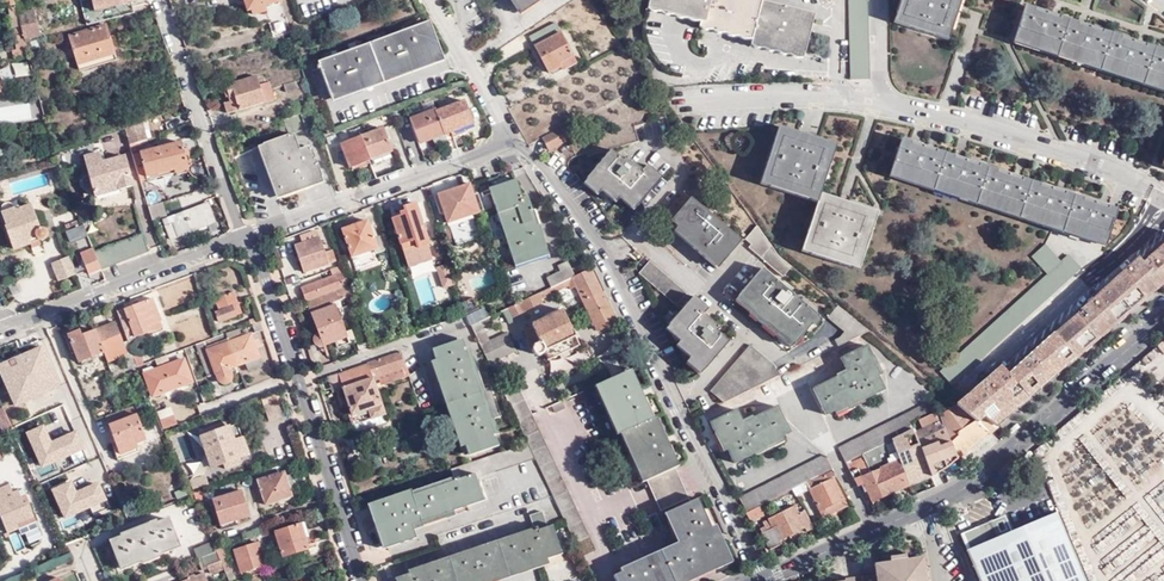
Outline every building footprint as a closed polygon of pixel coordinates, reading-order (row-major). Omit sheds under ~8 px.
[(281,4),(279,0),(243,0),(247,13),(251,12),(253,17),(265,14),(264,9),(281,4)] [(697,20),(725,27),(749,34),(748,38),(778,45),(802,51),(811,18),(790,13),(791,8),(781,6),(780,10),(760,5),(760,0),(759,0),(650,0),(649,3),(675,9),(698,15),(697,20)] [(780,10),(781,6),(760,0),(760,5),(780,10)] [(849,78),(867,79),(866,0),(847,0),(849,78)] [(892,23),(947,41),(956,14),(961,0),(900,0),(892,23)] [(13,59),(29,57),(25,42),(18,16),(16,4),(7,5),(11,26),(13,26),(17,49),(12,50),(13,59)] [(1024,6),(1013,39),(1163,89),(1163,51),(1133,41),(1085,25),(1047,13),(1024,6)] [(18,16),(25,42),(43,37),(36,11),(18,16)] [(273,39),(290,34),(286,20),(269,25),(273,39)] [(428,20),(317,61),(332,102),(443,61),(428,20)] [(558,62),(572,55),(555,22),(529,35),(547,72),(559,66),(558,62)] [(106,26),(68,36),(79,71),(116,61),(106,26)] [(558,62),(559,66),(562,71),(576,64),(572,55),(558,62)] [(28,77),(28,64),(9,64),(9,77),(28,77)] [(227,87),(229,96),(233,94),(235,99),(225,102),(228,112),(274,98),(270,86),(261,89),(256,74),(226,84),(227,87)] [(295,81),(283,84),(285,93),(297,89),(295,81)] [(434,108),(430,96),(423,98),(428,110),(434,108)] [(464,100),(435,111),(434,108),(428,110),(409,117),(417,140),(441,131),(443,135),(472,124),(464,100)] [(407,112),(405,105),(391,110),(394,118),(407,112)] [(147,140),(141,121),(123,127),(139,181),(146,179),(147,180),(187,168),(183,156),(182,150),(180,144),(139,156),(135,143),(147,140)] [(806,134),(777,124),(759,181),(816,201),(800,250),(858,270),(876,211),(845,201),(819,193),(835,143),(806,134)] [(562,126),(540,137),(546,149),(568,139),(562,126)] [(382,128),(342,143),(350,168),(370,161),(369,158),(390,150),(382,128)] [(307,145),(298,148),(293,133),(290,134),(262,143),(262,144),(257,146),(274,199),(323,183),(313,151),(307,145)] [(1105,243),(1116,209),(1090,200),(1051,187),(1008,173),(967,160),(923,146),(900,138),(889,172),(1057,227),(1105,243)] [(618,199),(622,194),(636,206),(659,179),(644,166),(640,171),(624,158),(621,162),(609,151),(586,177),(600,190),(604,187),(618,199)] [(100,154),(85,158),(95,197),(134,187),(126,158),(103,164),(100,154)] [(514,179),(489,188),(514,268),(548,256),(538,225),(537,225),(527,196),(521,199),(514,179)] [(436,215),(443,213),(446,224),(477,215),(467,186),(431,198),(436,215)] [(690,193),(670,217),(678,223),(700,241),(706,246),(703,251),(718,264),(742,235),(690,193)] [(1,211),(14,206),(13,204),(12,203),(10,201),(8,201),(6,201),(4,202),(3,204),(1,206),(0,208),(1,211)] [(90,202),(77,208),(81,217),(94,211),(90,202)] [(162,203),(147,208),(151,221),(166,216),(162,203)] [(207,203),(167,217),(175,238),(215,223),(207,203)] [(24,244),(37,239),(39,240),(41,240),(43,239),(44,237),(45,235),(45,233),(44,231),(43,230),(41,229),(39,229),(37,229),(29,204),(18,208),(17,205),(14,206),(1,211),(6,225),(4,225),(13,248),(24,244)] [(402,212),(391,216),(393,220),(391,221),(402,251),(414,246),(415,249),(427,244),(412,205),(401,209),(402,212)] [(377,244),(380,243),(374,224),(370,226),(369,222),(343,231),(351,257),(378,249),(377,244)] [(678,223),(674,228),(696,246),(700,241),(678,223)] [(71,241),(88,235),(83,224),(67,230),(71,241)] [(776,251),(758,226),(748,239),(752,243),(749,246),(778,272),(787,262),(778,254),(776,251)] [(299,238),(302,244),(316,239),(314,233),(299,238)] [(138,234),(95,251),(102,268),(144,253),(138,234)] [(316,239),(302,244),(299,245),(304,260),(299,262),(303,273),(328,264),(327,263),(334,261),(330,250),(323,252),(318,239),(316,239)] [(700,241),(696,246),(703,251),(706,246),(700,241)] [(385,252),(382,243),(380,243),(377,244),(378,249),(351,257),(353,262),(385,252)] [(1045,243),(1032,255),(1047,273),(939,370),(952,385),(1081,267),(1069,254),(1061,260),(1045,243)] [(1163,284),(1163,243),(1148,257),(1144,252),(1056,332),(1078,357),(1163,284)] [(299,245),(294,247),(299,262),(304,260),(299,245)] [(89,273),(102,268),(95,251),(93,248),(81,253),(89,273)] [(50,260),(57,280),(75,273),(69,254),(50,260)] [(545,278),(550,288),(574,276),(567,261),(557,266),(559,271),(545,278)] [(680,304),(690,292),(653,261),(643,272),(680,304)] [(447,262),(436,265),(443,287),(454,284),(447,262)] [(349,286),(343,266),(332,270),(334,276),(300,288),(305,302),(349,286)] [(590,268),(587,270),(576,275),(550,288),(539,293),(502,311),(508,325),(526,317),(524,312),(542,304),(541,301),(574,284),(597,331),(615,322),(590,268)] [(761,268),(739,295),(753,307),(751,309),(779,332),(780,330),(795,343),(818,316),(761,268)] [(286,286),(290,284),(300,281),(298,274),(284,278),(286,286)] [(322,348),(334,344),(347,339),(345,333),(336,303),(353,297),(349,286),(305,302),(316,334),(313,339),(313,341),(313,343),(314,345),(316,347),(322,348)] [(219,311),(231,306),(237,305),(232,292),(215,299),(219,311)] [(693,358),(707,370),(730,343),(718,332),(721,329),(705,315),(710,309),(695,297),(672,325),(686,338),(682,342),(696,355),(693,358)] [(153,299),(117,312),(129,341),(149,333),(149,335),(157,331),(154,324),(162,322),(153,299)] [(841,344),(869,330),(838,304),(827,317),(843,332),(838,338),(841,344)] [(240,314),(237,305),(231,306),(235,316),(240,314)] [(235,316),(231,306),(219,311),(216,313),(219,323),(235,316)] [(471,326),(481,321),(489,318),(485,309),(467,317),(471,326)] [(570,326),(566,319),(563,312),(524,331),(532,348),(535,347),(534,351),(537,356),(543,356),(544,353),(546,353),(551,361),(580,347),(570,326)] [(489,341),(481,321),(471,326),(480,345),(489,341)] [(260,322),(257,323),(253,325),(256,333),(263,331),(260,322)] [(106,359),(126,351),(116,324),(82,336),(79,330),(64,336),(72,355),(75,353),(79,363),(103,353),(106,359)] [(360,349),(369,346),(363,326),(353,329),(360,349)] [(236,336),(234,331),(224,335),(226,340),(236,336)] [(349,331),(345,333),(347,339),(334,344),(336,349),(353,344),(349,331)] [(987,415),(998,426),(1078,357),(1056,332),(1011,372),(1018,378),(1015,381),(1002,367),(958,405),(979,423),(987,415)] [(489,341),(480,345),(489,363),(516,351),(508,333),(489,341)] [(224,335),(212,339),(195,346),(198,353),(227,343),(226,340),(224,335)] [(250,335),(227,343),(235,364),(244,361),(246,364),(242,365),(244,369),(247,369),(249,371),(262,365),(250,335)] [(611,342),(619,359),(632,353),(634,352),(626,335),(611,342)] [(52,374),(60,372),(51,343),(43,346),(52,374)] [(226,367),(235,364),(227,343),(198,353),(206,375),(211,373),(214,378),(215,380),(217,382),(219,383),(221,383),(223,383),(225,382),(227,380),(228,378),(228,375),(226,367)] [(433,355),(466,447),(496,437),(490,421),(493,420),(491,412),(487,413),(471,366),(475,365),(472,357),(469,358),(464,344),(433,355)] [(713,391),(726,401),(780,374),(775,361),(756,345),(746,357),(743,355),(713,391)] [(841,358),(847,372),(813,388),(825,412),(855,398),(857,401),(882,389),(872,367),(875,365),(866,346),(841,358)] [(134,367),(139,366),(134,352),(132,349),(127,351),(134,367)] [(41,350),(17,360),(28,385),(52,375),(41,350)] [(134,352),(139,366),(146,363),(141,352),(138,353),(137,351),(134,352)] [(372,378),(377,377),(406,368),(401,353),(368,363),(369,365),(329,378),(334,392),(341,389),(344,398),(342,399),(351,425),(384,415),(372,378)] [(634,358),(632,353),(619,359),(617,360),(623,373),(624,375),(641,367),(637,357),(634,358)] [(168,355),(157,359),(156,360),(158,365),(144,370),(153,394),(180,384),(190,380),(182,359),(172,363),(168,355)] [(689,363),(702,375),(707,370),(693,358),(689,363)] [(409,376),(406,368),(377,377),(380,386),(409,376)] [(628,433),(651,481),(667,513),(687,504),(673,472),(650,424),(646,426),(624,377),(623,375),(620,376),(601,385),(624,435),(628,433)] [(624,377),(646,426),(650,424),(627,376),(624,377)] [(133,393),(148,387),(145,380),(130,386),(133,393)] [(624,435),(601,385),(597,386),(621,436),(624,435)] [(889,435),(911,425),(910,423),(909,419),(936,406),(932,399),(906,411),(905,410),(837,446),(844,459),(889,435)] [(276,402),(259,408),(264,424),(281,419),(276,402)] [(564,407),(561,402),(552,406),(555,411),(564,407)] [(941,412),(958,462),(995,440),(996,441),(1005,434),(998,426),(987,415),(979,423),(958,405),(941,412)] [(736,410),(710,423),(719,442),(723,440),(733,461),(760,448),(759,445),(787,431),(775,406),(741,422),(736,410)] [(3,435),(13,430),(2,409),(0,410),(0,429),(3,435)] [(910,423),(911,425),(929,476),(944,471),(958,462),(941,412),(936,414),(935,412),(918,420),(920,425),(918,426),(915,421),(910,423)] [(116,452),(137,443),(147,439),(137,414),(110,425),(116,441),(112,443),(116,452)] [(517,421),(526,442),(533,455),(583,562),(598,555),(532,415),(517,421)] [(163,422),(166,431),(176,428),(173,418),(163,422)] [(650,424),(673,472),(677,470),(654,422),(650,424)] [(238,457),(246,455),(240,439),(235,425),(225,428),(223,423),(210,427),(212,433),(208,434),(207,429),(197,432),(205,455),(197,459),(202,472),(221,465),(223,470),(240,463),(238,457)] [(240,424),(235,425),(240,439),(246,437),(240,424)] [(929,476),(911,425),(889,435),(891,440),(908,485),(912,492),(933,484),(929,476)] [(648,483),(651,481),(628,433),(624,435),(648,483)] [(240,439),(246,455),(252,452),(246,437),(240,439)] [(496,437),(466,447),(467,453),(497,443),(496,437)] [(878,499),(908,485),(891,440),(846,462),(858,485),(861,484),(872,505),(880,501),(878,499)] [(471,478),(533,455),(526,442),(451,468),(455,479),(414,495),(412,491),(374,504),(389,548),(417,538),(412,526),(479,501),(471,478)] [(141,451),(137,443),(116,452),(119,460),(141,451)] [(825,453),(738,499),(745,512),(832,465),(825,453)] [(837,475),(833,469),(807,482),(810,488),(823,517),(847,506),(833,477),(837,475)] [(1028,484),(1037,476),(1031,470),(1022,477),(1028,484)] [(284,472),(257,481),(264,506),(277,502),(282,502),(287,501),(288,498),(292,497),(284,472)] [(188,483),(192,493),(208,488),(204,478),(188,483)] [(799,486),(802,491),(810,488),(807,482),(799,486)] [(802,491),(799,486),(794,489),(796,494),(802,491)] [(18,530),(35,524),(28,505),(30,504),(27,496),(21,498),(19,491),(12,493),(10,487),(0,490),(0,515),(8,534),(18,530)] [(234,519),(235,521),(246,517),(239,492),(212,499),(215,509),(212,510),(217,525),(234,519)] [(704,580),(731,568),(715,535),(701,504),(674,516),(689,548),(619,579),(620,580),(690,580),(702,575),(704,580)] [(760,505),(745,512),(750,521),(765,514),(760,505)] [(807,531),(814,528),(804,509),(799,512),(794,505),(769,518),(770,519),(763,522),(765,526),(760,529),(770,549),(781,544),(780,540),(805,528),(807,531)] [(401,576),(402,580),(481,580),(556,555),(541,511),(527,516),(532,531),(401,576)] [(991,540),(969,549),(967,550),(980,580),(1084,580),(1055,513),(991,540)] [(167,521),(111,543),(120,565),(130,562),(131,566),(169,552),(167,547),(177,543),(167,521)] [(186,537),(201,536),(199,524),(185,526),(186,537)] [(304,524),(274,533),(283,558),(309,550),(306,540),(309,539),(304,524)] [(962,534),(969,549),(991,540),(984,524),(962,534)] [(246,536),(215,546),(218,553),(222,562),(228,575),(234,572),(224,548),(247,540),(246,536)] [(203,559),(218,553),(215,546),(214,544),(199,551),(202,560),(203,559)] [(259,544),(236,551),(244,574),(267,566),(259,544)] [(207,568),(222,562),(218,553),(203,559),(207,568)] [(879,563),(880,573),(876,574),(877,580),(927,580),(925,567),(921,567),(919,557),(879,563)] [(826,570),(812,576),(814,580),(830,580),(826,570)] [(228,575),(230,580),(236,580),(238,580),(234,572),(228,575)]
